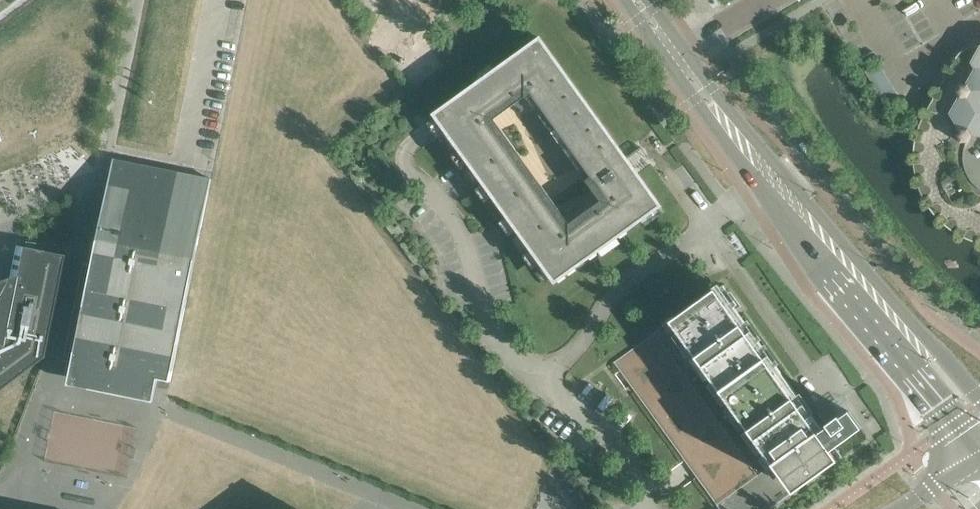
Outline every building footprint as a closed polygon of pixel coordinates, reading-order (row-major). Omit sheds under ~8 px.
[(380,5),(376,4),(370,37),(386,60),(411,42),(411,41),(417,0),(381,0),(380,5)] [(440,123),(555,282),(661,206),(540,38),(434,114),(440,123)] [(924,113),(922,118),(920,123),(918,128),(916,133),(915,138),(914,143),(913,148),(913,154),(913,159),(913,164),(914,170),(915,175),(916,180),(917,185),(919,190),(921,195),(924,200),(927,205),(930,209),(933,213),(936,217),(940,221),(944,225),(948,228),(953,231),(957,234),(962,237),(967,239),(972,241),(977,242),(979,243),(979,46),(976,46),(973,46),(971,46),(968,47),(966,48),(964,49),(962,51),(960,52),(958,54),(957,56),(956,58),(954,60),(924,113)] [(170,382),(211,179),(113,159),(92,263),(84,262),(64,360),(72,362),(67,384),(153,402),(157,379),(170,382)] [(66,255),(16,245),(9,278),(0,281),(0,391),(46,357),(66,255)] [(719,508),(769,508),(842,457),(835,447),(861,428),(849,411),(822,430),(719,286),(613,362),(686,464),(691,470),(697,478),(716,505),(719,508)]
